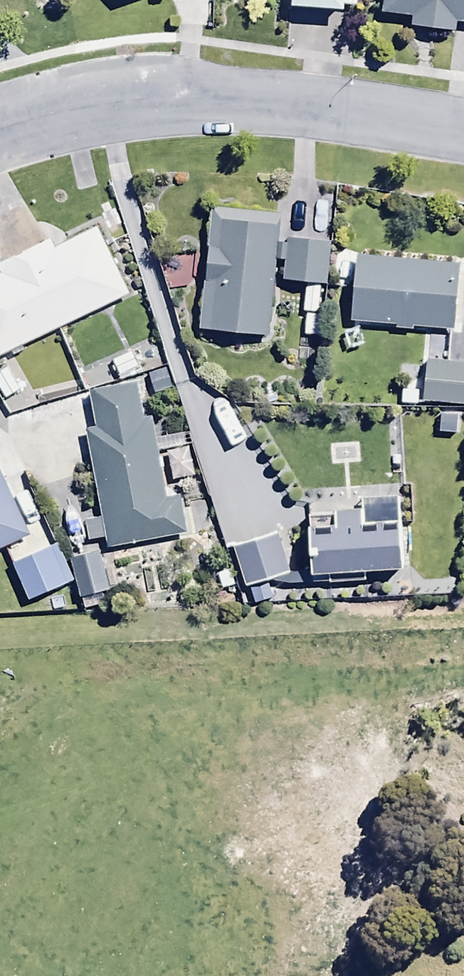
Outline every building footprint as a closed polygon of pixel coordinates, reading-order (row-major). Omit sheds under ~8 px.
[(295,2),(295,16),(345,18),(345,14),(358,15),(359,0),(253,0),(295,2)] [(384,23),(413,25),(412,33),(458,38),(458,30),(463,31),(463,0),(386,0),(384,23)] [(282,222),(213,215),(200,337),(268,344),(276,268),(286,269),(284,287),(307,290),(303,319),(307,319),(305,339),(317,340),(322,292),(327,292),(332,249),(289,242),(288,252),(279,251),(282,222)] [(132,302),(101,233),(55,254),(52,248),(0,271),(0,278),(2,281),(0,282),(0,361),(132,302)] [(460,272),(357,263),(352,327),(455,336),(460,272)] [(427,367),(424,409),(463,412),(463,370),(427,367)] [(97,434),(86,436),(102,520),(84,524),(89,547),(108,543),(110,553),(187,538),(180,501),(166,503),(150,420),(143,421),(137,392),(91,400),(97,434)] [(189,451),(169,455),(175,485),(195,481),(189,451)] [(32,541),(2,476),(0,477),(0,556),(32,541)] [(405,533),(400,533),(399,507),(360,508),(361,516),(337,517),(337,523),(313,524),(316,582),(330,581),(330,587),(369,586),(369,581),(407,579),(405,533)] [(276,538),(235,553),(249,593),(290,579),(276,538)] [(53,554),(15,572),(32,609),(71,591),(53,554)] [(98,559),(73,567),(85,607),(111,599),(98,559)]
